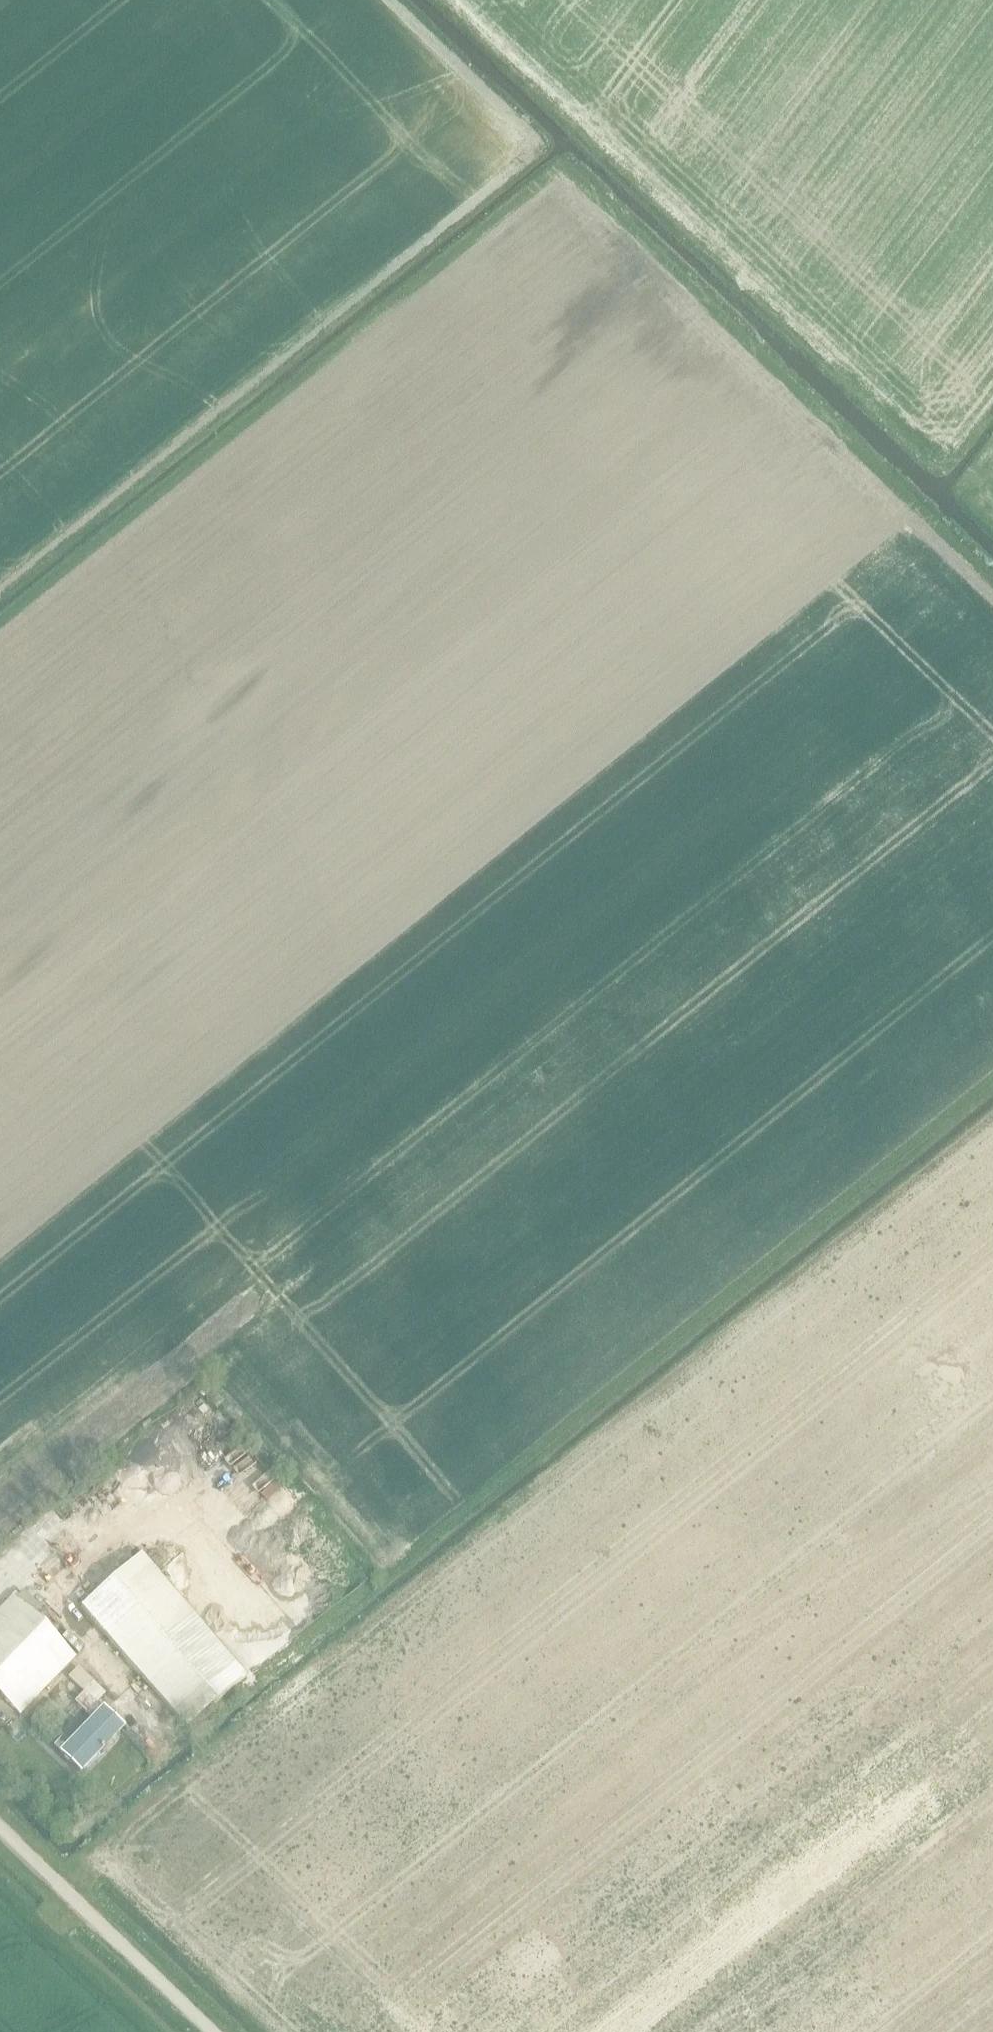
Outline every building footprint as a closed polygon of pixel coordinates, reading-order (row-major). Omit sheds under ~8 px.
[(257,1484),(253,1466),(235,1470),(239,1488),(257,1484)] [(80,1608),(186,1729),(246,1676),(141,1555),(80,1608)] [(20,1715),(75,1657),(12,1596),(0,1609),(0,1696),(20,1715)] [(83,1733),(100,1750),(121,1728),(95,1703),(103,1695),(76,1669),(58,1687),(94,1722),(83,1733)] [(79,1771),(100,1750),(83,1733),(72,1745),(63,1737),(53,1746),(62,1755),(79,1771)]
